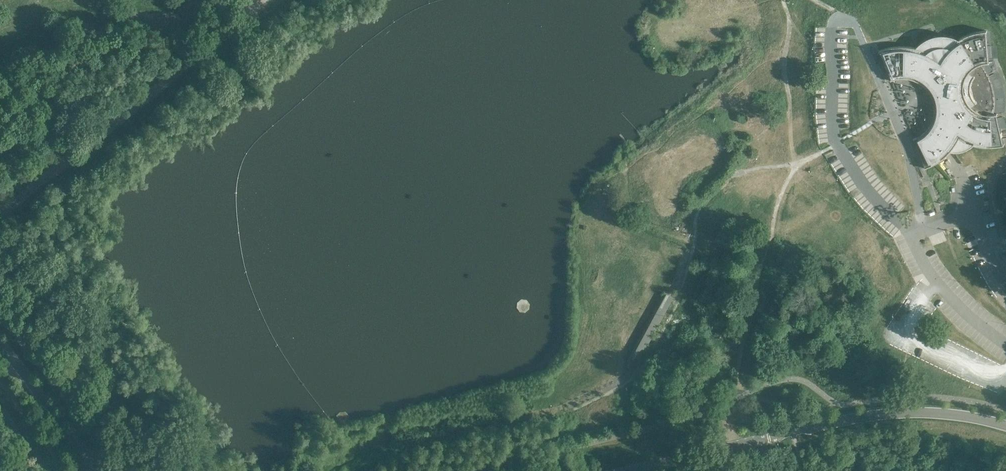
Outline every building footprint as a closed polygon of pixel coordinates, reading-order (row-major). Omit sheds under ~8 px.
[(879,51),(890,81),(896,79),(901,78),(904,78),(908,79),(913,80),(918,82),(921,84),(925,87),(929,92),(932,97),(933,103),(934,108),(934,112),(933,117),(932,121),(929,126),(926,130),(923,133),(919,136),(913,139),(914,139),(925,167),(924,168),(925,168),(927,167),(931,165),(936,163),(941,160),(945,157),(948,153),(950,151),(954,152),(959,152),(963,151),(967,149),(971,147),(974,144),(978,145),(985,146),(988,146),(992,146),(996,146),(999,146),(1002,145),(1004,145),(1003,144),(1002,136),(1001,132),(997,114),(997,113),(994,114),(994,113),(995,106),(995,101),(994,95),(993,88),(992,83),(990,79),(989,76),(987,72),(983,66),(981,63),(989,62),(986,31),(987,31),(987,30),(981,31),(976,32),(973,33),(970,34),(967,35),(964,36),(962,37),(959,39),(955,37),(952,36),(947,35),(942,35),(938,35),(934,36),(930,37),(924,40),(921,43),(916,47),(913,47),(908,46),(903,46),(898,46),(892,47),(888,48),(883,49),(879,51)] [(33,138),(39,133),(35,128),(29,133),(33,138)] [(683,233),(684,233),(685,232),(686,231),(687,229),(687,228),(686,226),(685,225),(684,224),(682,224),(681,224),(680,225),(679,226),(678,227),(678,229),(678,230),(679,232),(680,233),(681,233),(683,233)] [(671,297),(663,293),(659,301),(667,305),(671,297)] [(667,305),(659,301),(630,362),(638,366),(667,305)]
